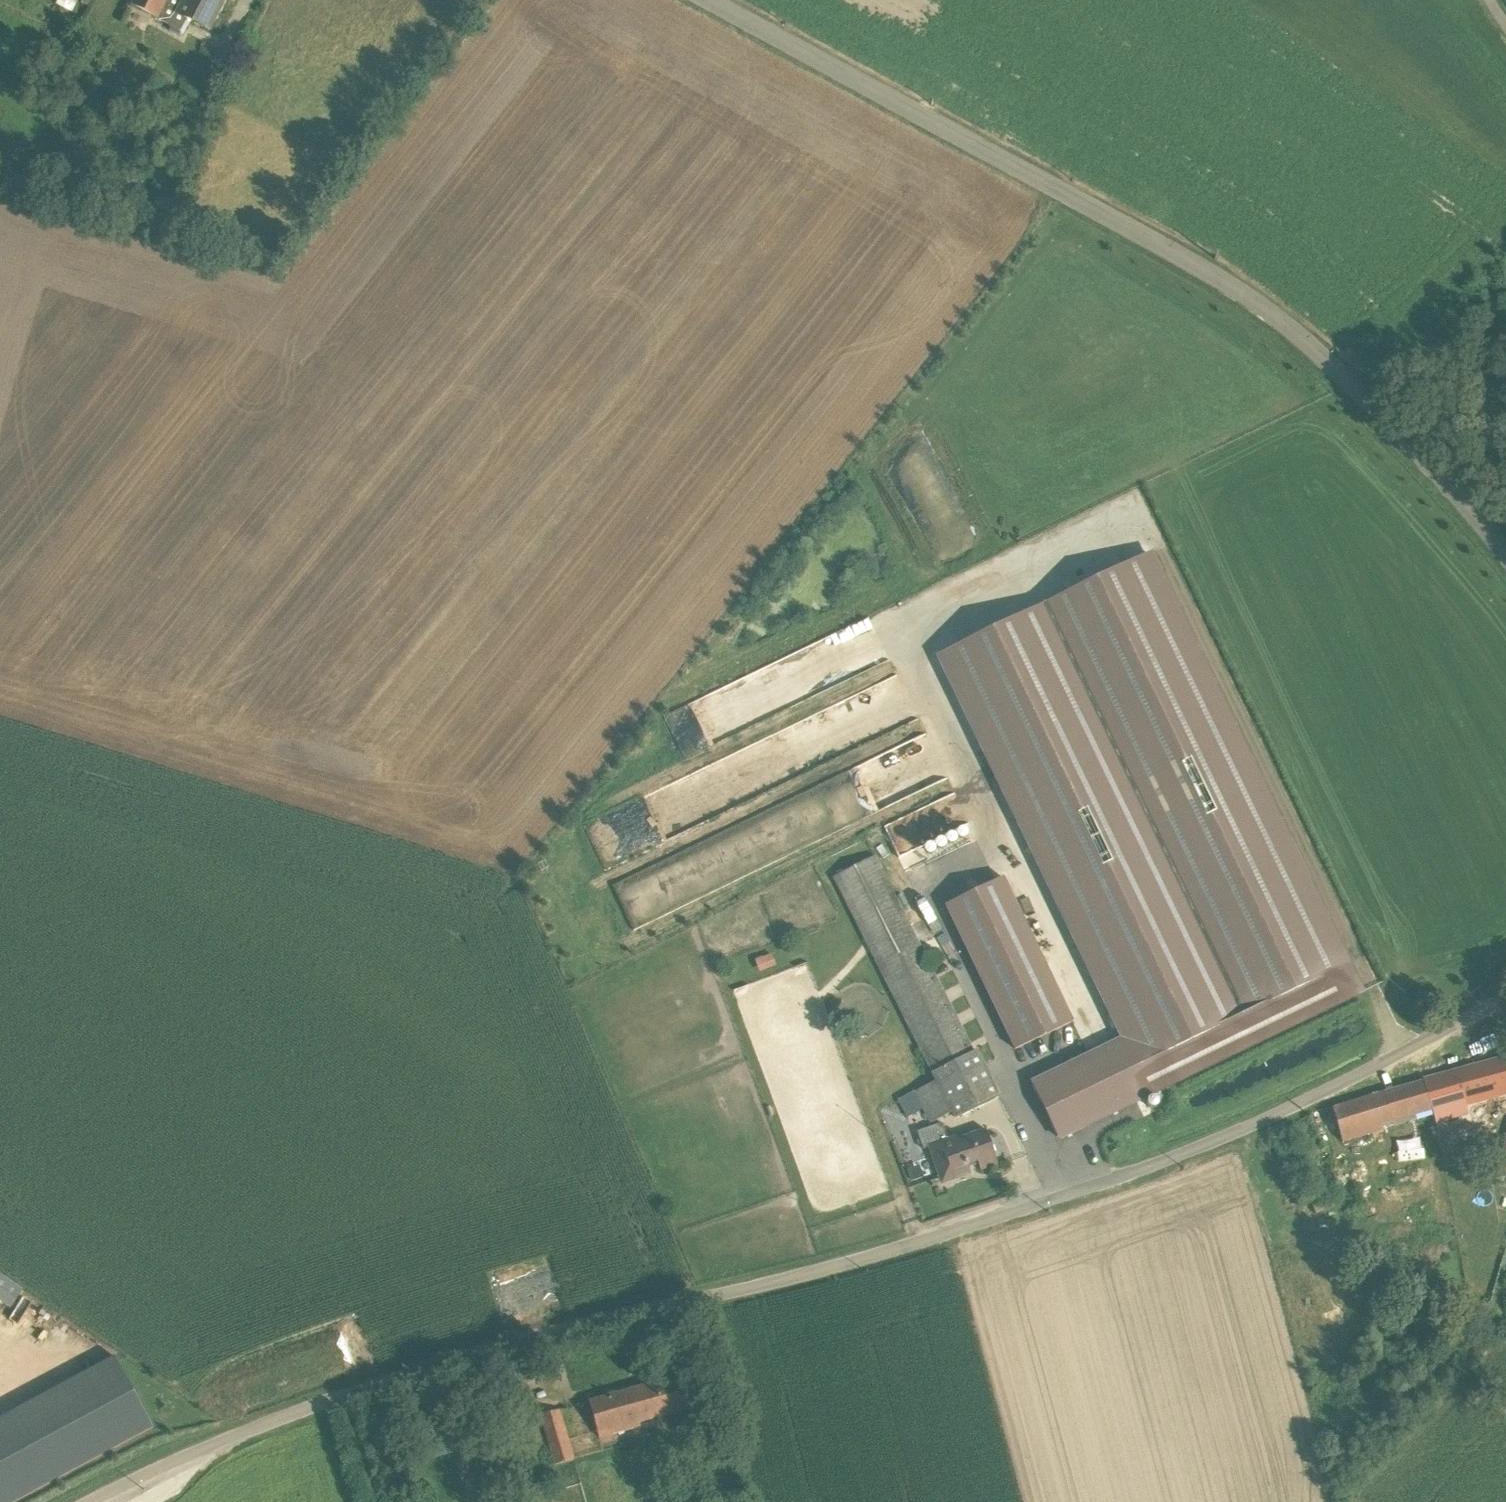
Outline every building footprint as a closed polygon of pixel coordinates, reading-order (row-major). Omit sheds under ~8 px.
[(55,5),(71,13),(77,0),(57,0),(55,5)] [(209,33),(226,0),(134,0),(131,6),(171,28),(168,32),(178,38),(182,37),(187,28),(183,25),(186,22),(209,33)] [(1151,555),(938,660),(1120,1040),(1031,1084),(1056,1139),(1357,993),(1151,555)] [(872,622),(663,711),(683,757),(723,740),(729,753),(863,695),(866,702),(900,687),(872,622)] [(999,1095),(976,1051),(973,1052),(874,857),(831,879),(930,1074),(930,1075),(934,1083),(896,1101),(906,1119),(921,1111),(928,1125),(950,1114),(953,1119),(998,1096),(999,1095)] [(1070,1022),(1002,879),(945,907),(1013,1049),(1070,1022)] [(1413,998),(1420,1010),(1430,1005),(1424,992),(1418,990),(1414,992),(1413,998)] [(1422,1081),(1431,1112),(1463,1102),(1465,1107),(1488,1101),(1492,1115),(1505,1111),(1505,1058),(1422,1081)] [(1394,1123),(1431,1112),(1421,1082),(1331,1109),(1341,1143),(1395,1128),(1394,1123)] [(916,1133),(922,1150),(927,1148),(940,1186),(970,1175),(966,1165),(976,1162),(979,1172),(996,1166),(983,1130),(957,1139),(956,1136),(945,1140),(940,1125),(916,1133)] [(1482,1127),(1459,1129),(1461,1155),(1485,1152),(1482,1127)] [(156,1430),(117,1358),(0,1422),(0,1501),(17,1501),(156,1430)] [(709,1393),(705,1380),(693,1383),(690,1374),(588,1403),(598,1439),(639,1428),(638,1424),(656,1420),(657,1423),(662,1421),(661,1418),(699,1407),(697,1397),(709,1393)] [(572,1461),(558,1411),(540,1416),(554,1466),(572,1461)] [(394,1457),(399,1470),(415,1463),(410,1451),(394,1457)]
